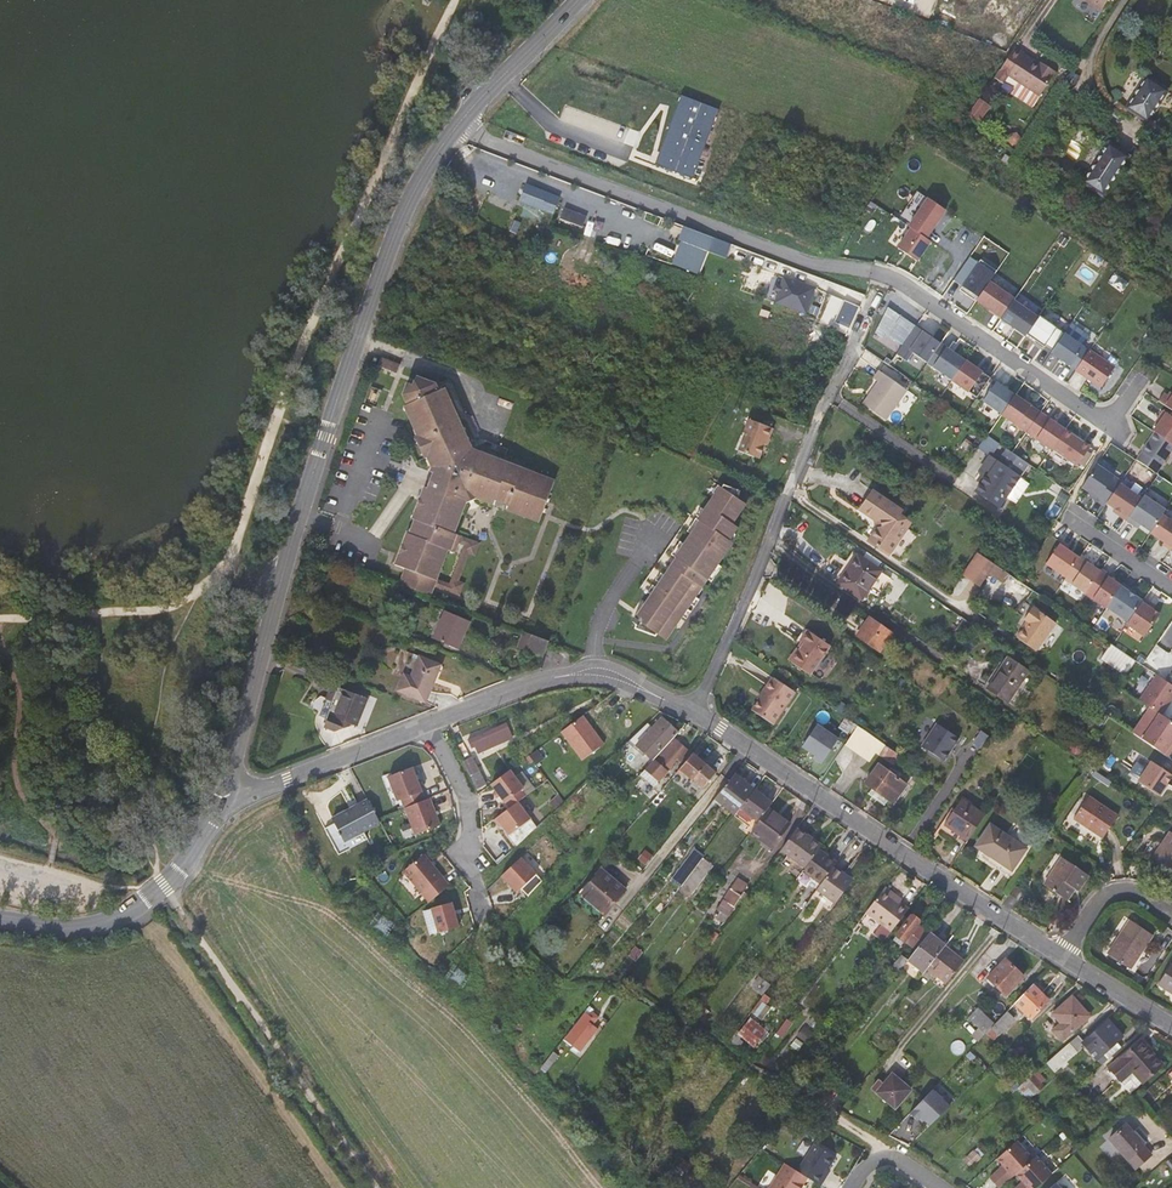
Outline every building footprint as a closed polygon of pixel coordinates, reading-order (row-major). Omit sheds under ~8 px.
[(1099,14),(1109,0),(1078,0),(1099,14)] [(1006,80),(1037,100),(1053,76),(1043,69),(1041,71),(1037,69),(1021,58),(1013,52),(1012,54),(998,74),(1006,80)] [(1068,70),(1064,84),(1074,87),(1078,73),(1068,70)] [(1139,117),(1146,122),(1147,122),(1167,91),(1146,77),(1125,108),(1139,117)] [(718,108),(681,94),(655,160),(654,164),(691,179),(694,171),(718,108)] [(988,121),(973,111),(967,119),(977,126),(983,130),(988,121)] [(1013,147),(1022,138),(1014,130),(1005,138),(1013,147)] [(1128,157),(1127,157),(1118,151),(1108,144),(1082,183),(1102,196),(1128,157)] [(559,196),(525,183),(518,201),(552,214),(559,196)] [(927,195),(908,223),(910,225),(925,235),(944,206),(927,195)] [(566,207),(562,217),(584,225),(588,216),(566,207)] [(714,237),(682,225),(676,239),(680,241),(671,264),(699,274),(714,237)] [(925,235),(910,225),(896,245),(915,258),(929,238),(925,235)] [(991,281),(996,274),(971,257),(955,280),(964,286),(961,290),(968,295),(971,291),(980,297),(991,281)] [(781,292),(778,300),(809,312),(818,289),(787,277),(783,286),(781,292)] [(980,297),(978,300),(994,312),(994,313),(1002,318),(1014,300),(1015,299),(991,281),(980,297)] [(848,301),(858,303),(861,293),(851,290),(848,301)] [(1039,318),(1014,300),(1002,318),(1026,336),(1027,334),(1039,318)] [(904,345),(917,326),(889,306),(876,331),(883,336),(887,333),(904,345)] [(1039,318),(1027,334),(1045,347),(1046,345),(1053,350),(1065,333),(1040,316),(1039,318)] [(942,343),(917,326),(904,345),(897,354),(907,361),(913,352),(928,362),(942,343)] [(1053,350),(1051,353),(1071,367),(1085,347),(1065,333),(1053,350)] [(953,380),(966,360),(947,347),(933,367),(953,380)] [(1090,350),(1076,371),(1101,388),(1115,368),(1090,350)] [(399,363),(380,355),(377,364),(396,372),(399,363)] [(983,372),(966,360),(953,380),(969,392),(983,372)] [(879,369),(874,377),(879,381),(864,402),(886,418),(906,389),(879,369)] [(542,525),(557,489),(560,484),(539,475),(540,472),(508,462),(507,464),(476,454),(458,422),(461,421),(449,389),(440,393),(438,385),(433,387),(431,382),(425,381),(419,381),(413,392),(417,403),(413,404),(424,435),(423,436),(424,439),(430,457),(432,457),(436,467),(434,471),(438,473),(432,488),(428,487),(419,512),(461,528),(470,503),(480,499),(497,506),(499,501),(513,507),(511,512),(542,525)] [(1002,415),(1016,395),(997,382),(983,401),(1002,415)] [(1158,402),(1171,411),(1171,397),(1171,399),(1164,394),(1158,402)] [(1041,413),(1016,395),(1002,415),(1027,432),(1041,413)] [(1153,432),(1154,433),(1171,445),(1171,416),(1164,411),(1158,419),(1161,421),(1153,432)] [(764,415),(756,412),(748,433),(750,434),(743,451),(763,460),(769,445),(772,439),(773,439),(777,429),(761,422),(764,415)] [(1065,430),(1041,413),(1027,432),(1052,449),(1065,430)] [(1090,447),(1065,430),(1052,449),(1051,450),(1077,466),(1090,447)] [(1171,450),(1171,445),(1154,433),(1136,462),(1155,475),(1171,450)] [(988,474),(978,490),(1000,505),(1028,462),(1006,448),(998,460),(992,456),(983,471),(988,474)] [(1120,484),(1121,482),(1097,466),(1082,488),(1098,499),(1097,501),(1105,506),(1106,504),(1120,484)] [(1126,521),(1142,499),(1120,484),(1106,504),(1120,513),(1118,516),(1126,521)] [(729,486),(729,489),(723,495),(721,494),(702,520),(703,520),(678,556),(679,557),(644,609),(647,610),(638,623),(636,621),(633,625),(636,628),(634,632),(657,636),(658,634),(667,639),(736,543),(732,541),(737,534),(742,528),(736,524),(750,505),(742,499),(745,491),(729,486)] [(862,511),(866,513),(879,494),(875,492),(862,511)] [(907,514),(879,494),(866,513),(877,521),(881,524),(882,529),(873,543),(893,557),(911,530),(901,523),(905,517),(907,514)] [(1151,532),(1162,516),(1166,511),(1144,496),(1142,499),(1126,521),(1135,527),(1137,523),(1151,532)] [(409,569),(403,584),(435,596),(438,586),(441,580),(452,550),(459,553),(463,543),(465,537),(465,536),(458,534),(461,528),(419,512),(416,519),(419,520),(413,534),(411,533),(399,565),(409,569)] [(1162,516),(1151,532),(1150,534),(1164,543),(1163,546),(1170,551),(1171,548),(1171,522),(1162,516)] [(915,525),(905,517),(901,523),(911,530),(915,525)] [(441,580),(438,586),(463,595),(468,584),(462,581),(473,553),(478,555),(483,544),(465,537),(463,543),(469,545),(454,585),(441,580)] [(1066,578),(1079,558),(1067,550),(1069,548),(1061,542),(1046,565),(1066,578)] [(987,560),(973,551),(959,573),(972,582),(981,569),(987,560)] [(885,570),(857,552),(840,578),(867,596),(885,570)] [(1088,561),(1081,556),(1079,558),(1066,578),(1065,580),(1086,594),(1100,572),(1087,563),(1088,561)] [(996,579),(1002,571),(987,560),(981,569),(996,579)] [(1107,608),(1121,587),(1108,578),(1110,576),(1102,571),(1100,572),(1086,594),(1085,595),(1106,609),(1107,608)] [(1128,623),(1142,602),(1134,596),(1129,593),(1130,590),(1123,585),(1121,587),(1107,608),(1128,623)] [(1152,605),(1144,599),(1142,602),(1128,623),(1127,625),(1144,637),(1159,615),(1153,610),(1149,608),(1152,605)] [(1058,622),(1035,607),(1026,619),(1030,622),(1019,638),(1038,651),(1058,622)] [(446,611),(434,638),(457,647),(468,620),(446,611)] [(878,648),(891,630),(870,615),(857,634),(878,648)] [(517,645),(526,648),(531,633),(523,629),(517,645)] [(800,641),(807,630),(805,629),(798,639),(800,641)] [(789,659),(811,674),(830,646),(807,630),(800,641),(802,642),(789,659)] [(543,654),(548,639),(531,633),(526,648),(543,654)] [(1111,645),(1101,660),(1126,677),(1136,662),(1111,645)] [(1011,703),(1036,666),(1016,652),(991,688),(1011,703)] [(405,673),(398,689),(426,701),(441,665),(420,656),(412,676),(405,673)] [(1162,715),(1171,701),(1171,686),(1157,676),(1140,701),(1150,708),(1158,713),(1162,715)] [(775,678),(757,703),(777,719),(796,693),(775,678)] [(345,690),(333,718),(329,716),(324,727),(335,732),(348,727),(349,724),(356,727),(368,699),(345,690)] [(843,703),(837,710),(846,717),(852,709),(843,703)] [(1134,732),(1141,737),(1158,713),(1150,708),(1134,732)] [(1098,711),(1089,724),(1103,733),(1112,720),(1098,711)] [(1141,737),(1163,752),(1171,739),(1171,722),(1162,715),(1158,713),(1141,737)] [(585,716),(564,731),(585,760),(606,744),(585,716)] [(892,762),(899,753),(846,717),(835,735),(867,758),(873,749),(892,762)] [(646,754),(655,762),(655,761),(674,739),(679,734),(661,719),(653,729),(648,725),(627,743),(643,758),(646,754)] [(811,757),(820,763),(837,738),(816,723),(800,745),(813,754),(811,757)] [(504,725),(493,730),(467,741),(471,749),(475,747),(478,753),(511,740),(504,725)] [(647,771),(665,787),(690,757),(692,755),(674,739),(655,761),(655,762),(647,771)] [(1081,749),(1076,757),(1085,763),(1091,755),(1081,749)] [(720,775),(695,752),(692,755),(690,757),(665,787),(658,796),(665,802),(690,774),(708,790),(720,775)] [(1136,778),(1156,792),(1170,772),(1150,758),(1136,778)] [(462,764),(478,790),(486,786),(471,759),(462,764)] [(877,761),(864,780),(893,802),(907,784),(877,761)] [(413,767),(388,777),(398,801),(422,792),(413,767)] [(510,770),(492,784),(506,802),(507,801),(523,789),(524,788),(510,770)] [(716,797),(736,813),(755,788),(736,773),(716,797)] [(735,815),(753,829),(770,807),(773,802),(755,788),(736,813),(735,815)] [(523,789),(507,801),(511,807),(518,802),(527,795),(523,789)] [(422,792),(398,801),(401,809),(405,808),(425,800),(422,792)] [(1118,815),(1090,796),(1074,818),(1102,838),(1118,815)] [(342,839),(377,819),(368,802),(365,797),(331,817),(342,839)] [(425,800),(405,808),(416,835),(440,825),(430,798),(425,800)] [(958,801),(945,819),(968,835),(981,817),(958,801)] [(511,807),(496,818),(518,847),(537,828),(518,802),(511,807)] [(790,823),(770,807),(753,829),(751,831),(773,846),(790,823)] [(674,808),(667,817),(678,825),(684,816),(674,808)] [(957,836),(964,841),(968,835),(945,819),(936,831),(952,843),(957,836)] [(1022,851),(988,826),(973,846),(1008,871),(1022,851)] [(821,846),(798,828),(783,849),(806,867),(820,848),(821,846)] [(733,839),(722,832),(715,841),(700,861),(711,869),(733,839)] [(1151,862),(1171,876),(1171,834),(1171,833),(1151,862)] [(694,856),(700,861),(715,841),(708,837),(694,856)] [(805,868),(823,882),(836,864),(837,862),(820,848),(806,867),(805,868)] [(424,854),(404,871),(429,902),(450,885),(424,854)] [(526,854),(506,872),(522,889),(526,885),(533,893),(548,877),(526,854)] [(1086,875),(1061,857),(1041,884),(1064,900),(1071,890),(1074,891),(1086,875)] [(819,886),(839,900),(855,878),(836,864),(823,882),(819,886)] [(604,868),(585,892),(608,911),(627,887),(604,868)] [(734,876),(714,904),(728,915),(749,887),(734,876)] [(1020,888),(1012,882),(1006,890),(1014,897),(1020,888)] [(898,894),(886,886),(884,888),(896,897),(898,894)] [(896,897),(884,888),(867,911),(893,931),(893,930),(908,910),(910,908),(896,897)] [(452,902),(432,908),(439,933),(459,927),(452,902)] [(912,915),(908,910),(893,930),(917,948),(930,933),(920,925),(922,921),(921,918),(915,914),(912,915)] [(1153,934),(1132,919),(1109,953),(1130,967),(1153,934)] [(910,958),(926,971),(930,966),(946,945),(947,945),(931,932),(930,933),(917,948),(910,957),(910,958)] [(930,966),(948,982),(966,960),(947,945),(946,945),(930,966)] [(892,966),(899,971),(910,958),(910,957),(903,952),(892,966)] [(1025,977),(1008,960),(989,978),(1007,995),(1025,977)] [(1160,983),(1171,991),(1171,964),(1160,983)] [(774,983),(765,976),(759,983),(768,990),(774,983)] [(1036,987),(1019,1005),(1032,1018),(1050,1000),(1036,987)] [(621,997),(625,1000),(629,994),(626,991),(621,997)] [(1070,995),(1052,1014),(1069,1034),(1089,1015),(1070,995)] [(976,1034),(981,1039),(990,1030),(997,1023),(979,1006),(971,1016),(982,1026),(976,1034)] [(1014,1023),(1005,1014),(997,1023),(990,1030),(999,1038),(1014,1023)] [(599,1017),(589,1031),(581,1025),(570,1039),(585,1050),(606,1022),(599,1017)] [(769,1031),(751,1017),(733,1041),(741,1047),(746,1041),(744,1039),(746,1037),(755,1046),(761,1038),(763,1040),(769,1031)] [(1085,1043),(1078,1035),(1048,1061),(1055,1069),(1056,1071),(1065,1064),(1063,1062),(1082,1045),(1096,1061),(1097,1060),(1102,1066),(1122,1048),(1117,1043),(1124,1037),(1109,1021),(1085,1043)] [(1139,1043),(1109,1070),(1130,1095),(1142,1084),(1161,1068),(1139,1043)] [(1047,1079),(1039,1070),(1026,1081),(1020,1086),(1031,1098),(1036,1093),(1046,1085),(1043,1082),(1047,1079)] [(892,1074),(884,1083),(880,1079),(873,1088),(896,1108),(911,1090),(892,1074)] [(935,1087),(913,1110),(919,1117),(923,1113),(933,1122),(952,1103),(935,1087)] [(1112,1139),(1129,1160),(1137,1169),(1153,1156),(1146,1147),(1129,1126),(1112,1139)] [(816,1139),(799,1167),(810,1174),(822,1182),(828,1173),(826,1171),(838,1152),(816,1139)] [(1015,1143),(995,1161),(1008,1176),(1028,1158),(1015,1143)] [(972,1154),(965,1161),(970,1168),(979,1162),(972,1154)] [(1031,1161),(1028,1158),(1008,1176),(1011,1179),(1012,1177),(1031,1161)] [(810,1174),(799,1167),(787,1160),(769,1187),(801,1187),(810,1174)] [(1012,1177),(1022,1187),(1030,1187),(1046,1175),(1032,1160),(1012,1177)] [(1046,1175),(1030,1187),(1037,1187),(1048,1178),(1046,1175)]
